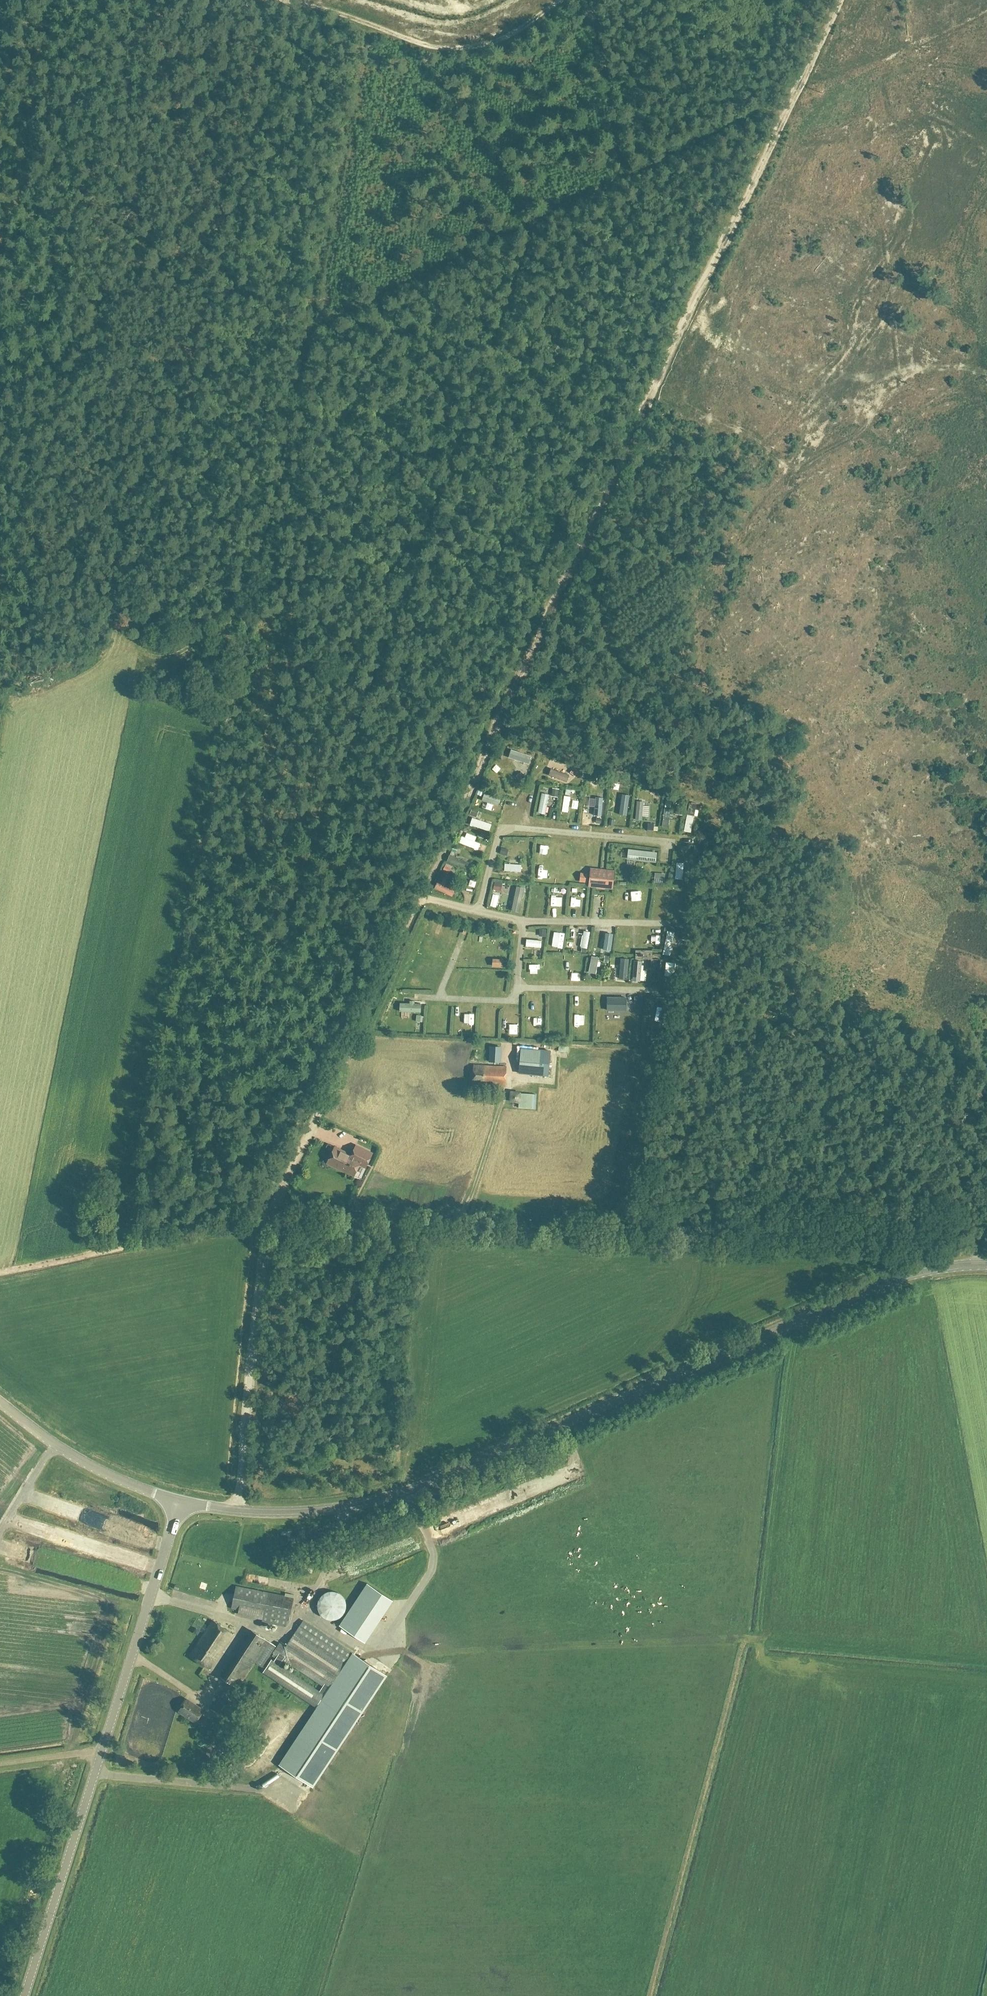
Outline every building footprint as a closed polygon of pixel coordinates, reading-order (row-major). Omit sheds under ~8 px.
[(530,759),(531,753),(518,750),(517,756),(530,759)] [(548,814),(552,793),(545,792),(541,812),(548,814)] [(652,821),(652,802),(640,802),(639,821),(652,821)] [(690,816),(688,833),(696,834),(697,816),(690,816)] [(482,840),(477,838),(478,834),(463,831),(460,842),(480,847),(482,840)] [(638,863),(661,863),(661,854),(631,854),(631,859),(638,860),(638,863)] [(506,870),(524,871),(524,862),(506,861),(506,870)] [(685,883),(688,865),(681,864),(678,882),(685,883)] [(450,878),(442,874),(435,890),(452,899),(456,891),(446,886),(450,878)] [(495,887),(503,888),(504,881),(496,880),(495,887)] [(526,886),(517,885),(515,909),(524,909),(526,886)] [(661,896),(657,919),(665,920),(668,897),(661,896)] [(607,928),(607,948),(616,948),(617,928),(607,928)] [(593,942),(593,931),(583,932),(583,943),(593,942)] [(672,933),(666,957),(674,959),(679,934),(672,933)] [(627,945),(631,937),(623,934),(620,942),(627,945)] [(528,947),(544,947),(544,938),(528,938),(528,947)] [(636,959),(652,959),(653,950),(636,950),(636,959)] [(600,958),(592,956),(588,974),(596,975),(600,958)] [(647,960),(638,960),(638,984),(648,984),(647,960)] [(610,1000),(610,1014),(632,1014),(636,1014),(636,1002),(639,1002),(639,1009),(646,1009),(647,999),(630,998),(630,1001),(610,1000)] [(418,1026),(417,1002),(409,1002),(410,1026),(418,1026)] [(500,1059),(502,1046),(495,1045),(493,1058),(500,1059)] [(533,1061),(546,1062),(547,1053),(523,1051),(521,1071),(532,1072),(533,1061)] [(473,1084),(507,1085),(507,1067),(474,1065),(473,1084)] [(532,1094),(521,1093),(521,1103),(521,1108),(532,1108),(532,1104),(532,1094)] [(373,1153),(357,1146),(352,1155),(336,1147),(328,1163),(355,1176),(360,1164),(367,1167),(373,1153)] [(290,1595),(235,1587),(232,1606),(264,1611),(265,1605),(288,1608),(290,1595)] [(319,1603),(318,1605),(319,1608),(319,1610),(320,1613),(322,1615),(324,1616),(326,1618),(328,1619),(330,1620),(333,1620),(335,1620),(338,1619),(340,1618),(342,1616),(344,1615),(345,1613),(346,1610),(347,1608),(347,1605),(347,1603),(346,1600),(345,1598),(344,1596),(342,1594),(340,1593),(338,1592),(335,1591),(333,1591),(330,1591),(328,1592),(326,1593),(324,1594),(322,1596),(320,1598),(319,1600),(319,1603)] [(211,1669),(234,1633),(213,1620),(191,1656),(211,1669)] [(297,1631),(346,1663),(353,1653),(304,1620),(297,1631)] [(276,1645),(270,1641),(251,1629),(220,1676),(239,1688),(256,1662),(263,1667),(271,1653),(276,1645)] [(323,1686),(328,1689),(328,1690),(346,1663),(297,1631),(286,1646),(280,1643),(273,1653),(277,1656),(283,1660),(323,1686)] [(353,1653),(346,1663),(328,1690),(328,1689),(318,1704),(320,1705),(281,1765),(312,1786),(386,1675),(353,1653)] [(277,1656),(274,1660),(272,1659),(264,1672),(316,1706),(318,1704),(328,1689),(323,1686),(320,1690),(280,1664),(283,1660),(277,1656)] [(228,1719),(235,1707),(218,1698),(211,1709),(228,1719)] [(203,1721),(206,1716),(202,1713),(204,1710),(187,1699),(179,1711),(196,1722),(198,1718),(203,1721)]
